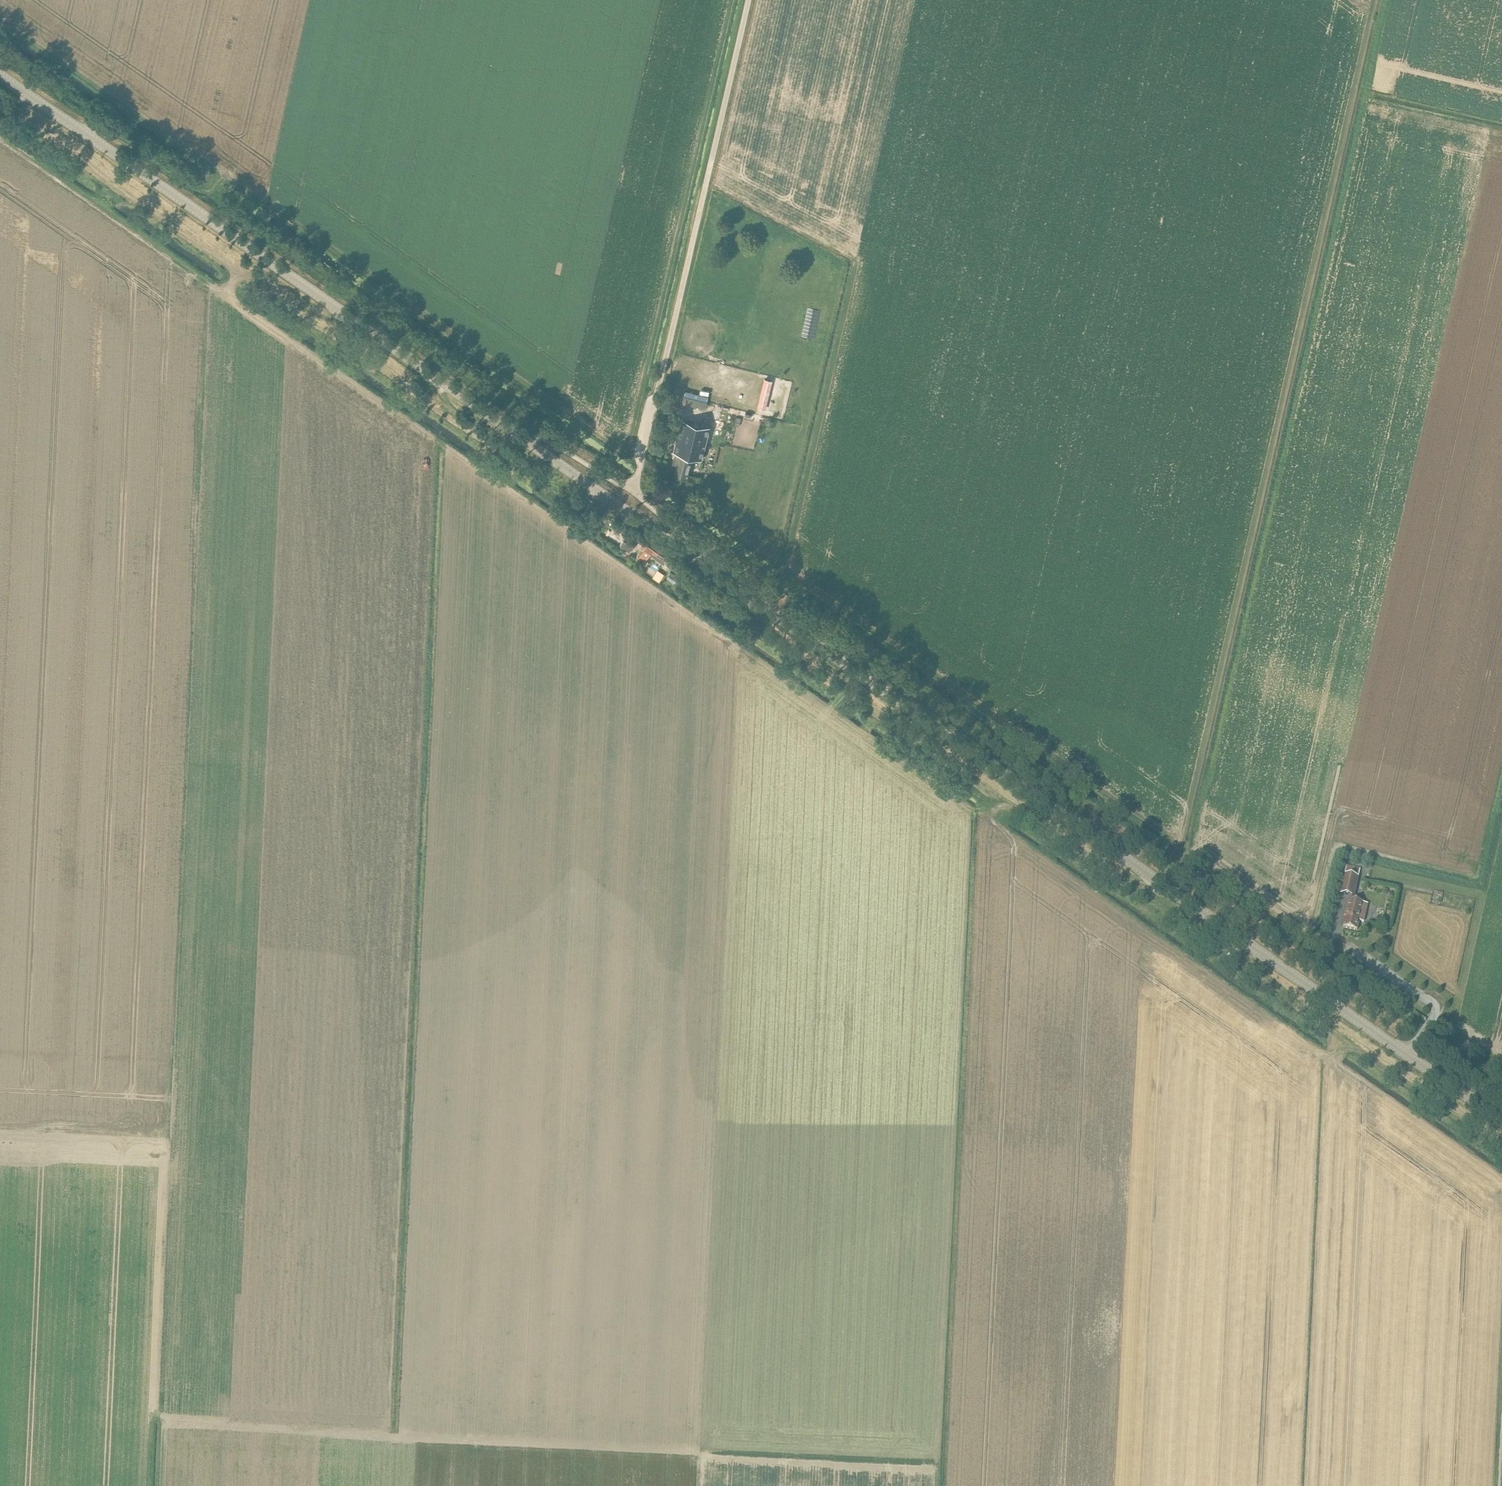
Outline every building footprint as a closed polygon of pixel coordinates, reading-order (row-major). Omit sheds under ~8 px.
[(764,379),(757,408),(765,410),(772,381),(764,379)] [(682,403),(691,405),(706,409),(707,402),(692,398),(684,396),(682,403)] [(674,453),(677,453),(675,464),(678,465),(676,475),(688,478),(693,457),(702,459),(710,427),(682,420),(674,453)] [(718,439),(710,437),(708,446),(716,448),(718,439)] [(645,535),(638,545),(644,549),(640,555),(646,559),(650,554),(663,563),(671,552),(645,535)] [(636,544),(625,537),(620,545),(630,552),(636,544)] [(670,573),(663,582),(664,582),(672,587),(677,579),(670,573)] [(1346,866),(1340,894),(1349,895),(1346,908),(1348,909),(1344,927),(1357,930),(1358,921),(1364,922),(1367,903),(1353,900),(1360,869),(1346,866)]
